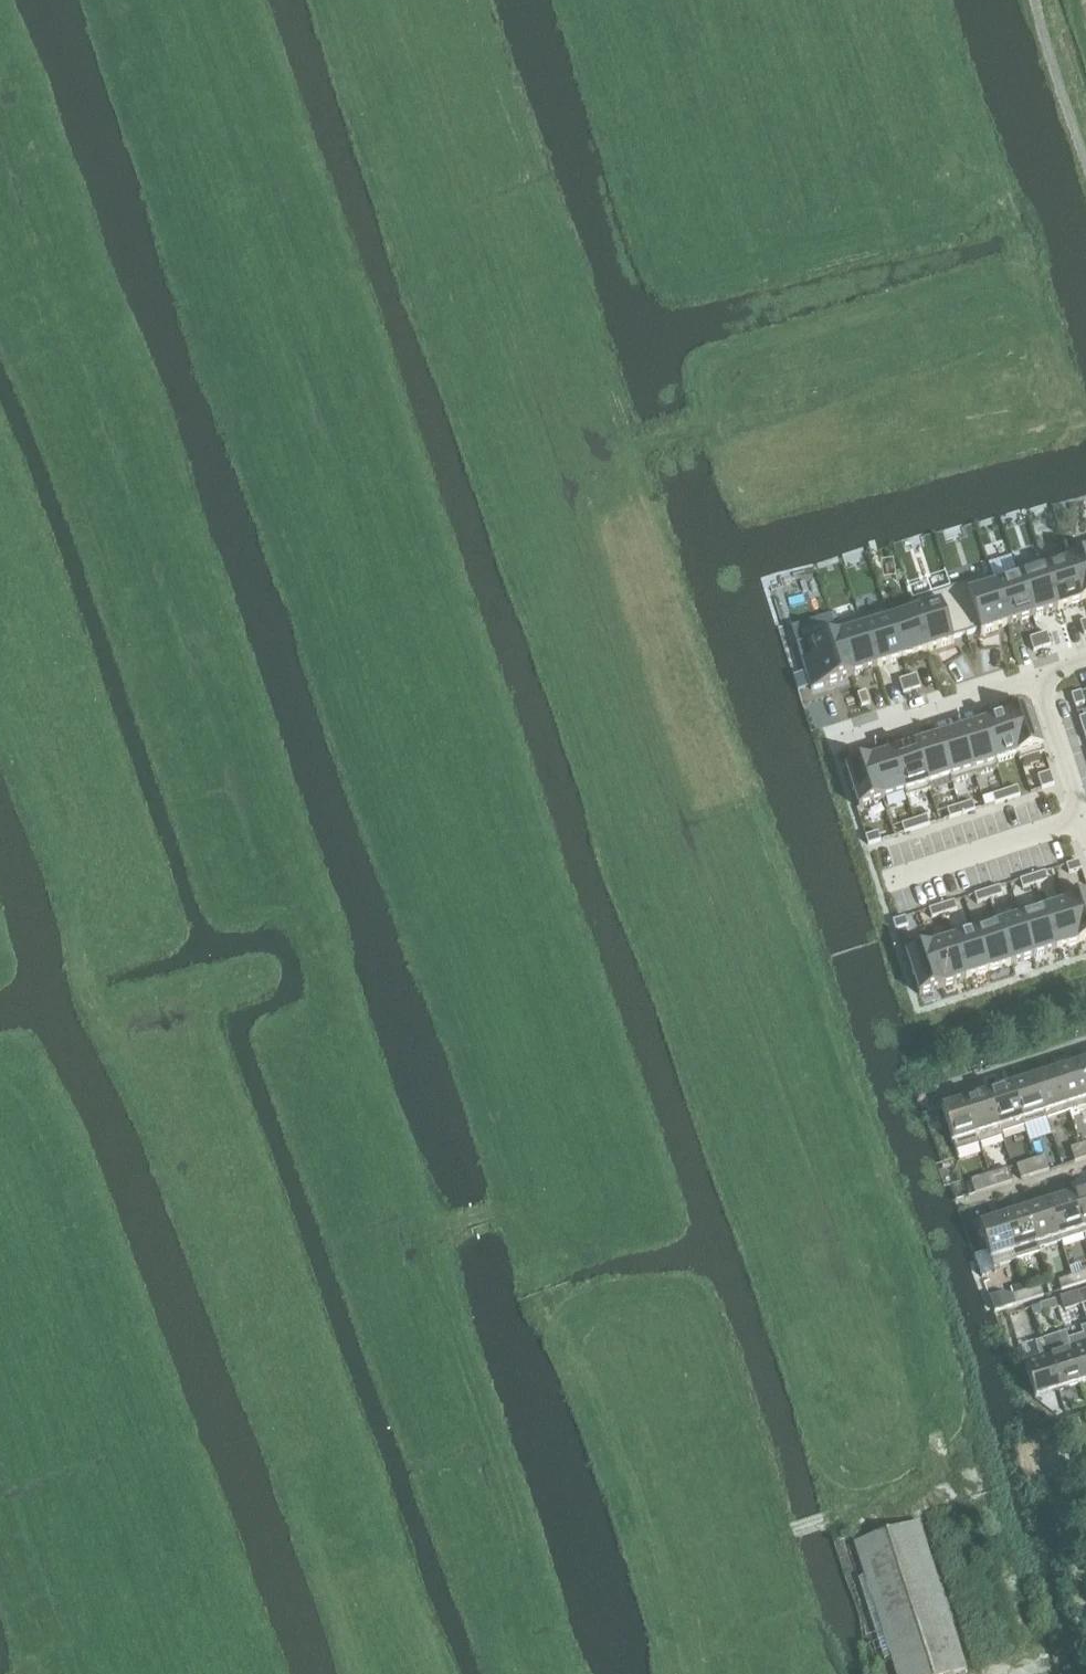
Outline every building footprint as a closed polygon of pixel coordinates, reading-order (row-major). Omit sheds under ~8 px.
[(1066,552),(1068,557),(1069,557),(1083,602),(1085,601),(1085,545),(1066,552)] [(1044,564),(1043,565),(1058,610),(1083,602),(1069,557),(1068,557),(1044,564)] [(1043,559),(1015,568),(1017,573),(1018,573),(1033,619),(1058,610),(1043,565),(1044,564),(1043,559)] [(994,581),(992,581),(1007,627),(1033,619),(1018,573),(1017,573),(994,581)] [(992,576),(951,589),(966,635),(980,631),(981,635),(1007,627),(992,581),(994,581),(992,576)] [(951,589),(910,602),(912,607),(914,607),(928,652),(954,644),(953,640),(966,635),(951,589)] [(889,615),(888,615),(902,661),(928,652),(914,607),(912,607),(889,615)] [(887,610),(861,618),(877,669),(902,661),(888,615),(889,615),(887,610)] [(861,618),(835,627),(836,632),(837,632),(852,677),(877,669),(861,618)] [(836,632),(797,645),(812,690),(852,677),(837,632),(836,632)] [(1047,633),(1039,636),(1043,649),(1051,646),(1047,633)] [(1039,636),(1030,639),(1034,652),(1043,649),(1039,636)] [(917,675),(908,678),(912,691),(921,688),(917,675)] [(908,678),(899,681),(904,694),(912,691),(908,678)] [(867,692),(858,695),(862,707),(871,705),(867,692)] [(1081,692),(1072,695),(1075,706),(1085,703),(1081,692)] [(1030,709),(1007,716),(1020,757),(1018,757),(1020,762),(1045,754),(1030,709)] [(1007,716),(983,724),(997,764),(1018,757),(1020,757),(1007,716)] [(983,724),(961,731),(976,776),(999,769),(997,764),(983,724)] [(961,731),(938,738),(951,779),(950,779),(952,784),(976,776),(961,731)] [(938,738),(916,746),(929,786),(930,785),(950,779),(951,779),(938,738)] [(916,746),(893,753),(906,794),(905,794),(906,799),(931,790),(930,785),(929,786),(916,746)] [(893,753),(870,761),(883,801),(905,794),(906,794),(893,753)] [(870,761),(846,768),(859,809),(883,801),(870,761)] [(1051,773),(1038,777),(1042,789),(1055,785),(1051,773)] [(1018,787),(1005,792),(1008,800),(1021,796),(1018,787)] [(1005,792),(993,796),(996,804),(1008,800),(1005,792)] [(973,802),(960,806),(963,815),(976,811),(973,802)] [(960,806),(948,810),(950,819),(963,815),(960,806)] [(927,817),(915,821),(917,829),(930,825),(927,817)] [(915,821),(902,825),(905,833),(917,829),(915,821)] [(878,832),(866,837),(869,845),(881,841),(878,832)] [(1079,861),(1067,865),(1069,874),(1082,870),(1079,861)] [(1045,872),(1033,876),(1036,885),(1048,881),(1045,872)] [(1033,876),(1020,880),(1023,889),(1036,885),(1033,876)] [(1000,887),(987,891),(990,900),(1003,896),(1000,887)] [(987,891),(975,895),(977,904),(990,900),(987,891)] [(1067,903),(1080,943),(1085,941),(1085,897),(1067,903)] [(955,902),(942,906),(945,914),(957,910),(955,902)] [(1045,910),(1044,911),(1057,951),(1080,943),(1067,903),(1045,910)] [(1043,905),(1020,913),(1034,958),(1057,951),(1044,911),(1045,910),(1043,905)] [(942,906),(929,910),(932,918),(945,914),(942,906)] [(1020,913),(996,921),(998,926),(999,925),(1012,966),(1034,958),(1020,913)] [(906,917),(893,921),(896,930),(909,926),(906,917)] [(998,926),(976,933),(989,973),(1012,966),(999,925),(998,926)] [(954,940),(953,940),(966,980),(989,973),(976,933),(954,940)] [(953,935),(928,942),(943,988),(966,980),(953,940),(954,940),(953,935)] [(928,942),(905,950),(920,995),(943,988),(928,942)] [(1058,1072),(1070,1111),(1085,1106),(1085,1081),(1081,1064),(1058,1072)] [(1070,1111),(1058,1072),(1035,1079),(1048,1118),(1070,1111)] [(1035,1079),(1012,1087),(1025,1126),(1048,1118),(1035,1079)] [(1025,1126),(1012,1087),(989,1094),(1003,1137),(1004,1136),(1003,1133),(1025,1126)] [(989,1094),(966,1102),(980,1144),(1003,1137),(989,1094)] [(957,1152),(980,1144),(966,1102),(943,1109),(957,1152)] [(1076,1162),(1085,1159),(1081,1145),(1071,1148),(1076,1162)] [(1050,1170),(1045,1156),(1035,1159),(1040,1174),(1050,1170)] [(1022,1179),(1040,1174),(1035,1159),(1017,1165),(1022,1179)] [(1009,1168),(989,1174),(994,1188),(1013,1182),(1009,1168)] [(989,1174),(971,1180),(976,1194),(994,1188),(989,1174)] [(1072,1195),(1085,1235),(1085,1234),(1085,1191),(1072,1195)] [(1062,1242),(1085,1235),(1072,1195),(1049,1203),(1062,1242)] [(1049,1203),(1026,1210),(1040,1253),(1041,1252),(1040,1249),(1062,1242),(1049,1203)] [(1017,1260),(1040,1253),(1026,1210),(1004,1217),(1017,1260)] [(994,1267),(1017,1260),(1004,1217),(981,1225),(994,1267)] [(1073,1277),(1076,1286),(1085,1283),(1085,1273),(1073,1277)] [(1062,1291),(1076,1286),(1073,1277),(1059,1281),(1062,1291)] [(1025,1284),(1011,1288),(1014,1296),(1017,1305),(1030,1301),(1028,1295),(1027,1291),(1028,1291),(1025,1284)] [(1028,1291),(1027,1291),(1028,1295),(1030,1301),(1045,1296),(1042,1287),(1041,1286),(1028,1291)] [(1082,1306),(1085,1304),(1085,1290),(1078,1293),(1081,1304),(1082,1306)] [(1078,1293),(1060,1299),(1064,1311),(1082,1306),(1081,1304),(1078,1293)] [(1058,1309),(1056,1301),(1040,1305),(1043,1313),(1058,1309)] [(1066,1332),(1065,1333),(1082,1383),(1085,1382),(1085,1327),(1081,1328),(1083,1335),(1069,1340),(1066,1332)] [(1051,1338),(1043,1341),(1059,1391),(1082,1383),(1065,1333),(1051,1338)] [(1036,1398),(1059,1391),(1043,1341),(1036,1343),(1041,1358),(1025,1363),(1036,1398)] [(856,1543),(867,1577),(859,1579),(885,1659),(892,1657),(897,1673),(956,1673),(966,1671),(918,1522),(856,1543)]
